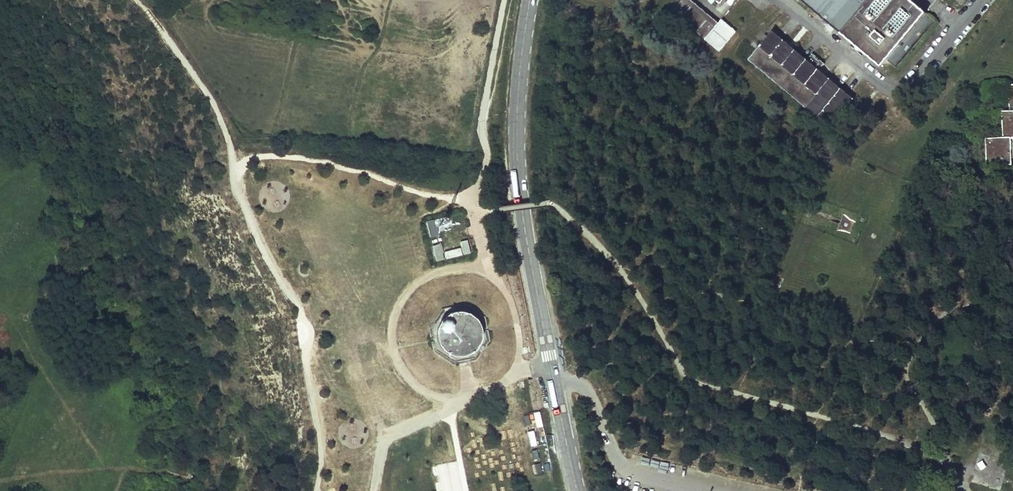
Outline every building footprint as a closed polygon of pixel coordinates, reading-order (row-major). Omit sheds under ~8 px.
[(693,0),(670,0),(666,5),(699,33),(712,17),(693,0)] [(911,0),(802,0),(875,62),(920,8),(911,0)] [(801,55),(766,25),(742,53),(823,122),(847,94),(813,65),(818,59),(807,49),(801,55)] [(1002,81),(1004,107),(996,108),(998,134),(980,135),(981,162),(1007,161),(1005,135),(1012,134),(1012,81),(1002,81)] [(839,223),(836,232),(844,232),(850,234),(854,224),(847,220),(842,215),(839,223)] [(447,216),(435,220),(438,232),(451,229),(447,216)] [(425,223),(429,239),(438,237),(433,220),(425,223)] [(459,242),(462,256),(470,255),(467,241),(459,242)] [(435,262),(443,261),(440,244),(432,246),(435,262)] [(443,252),(444,260),(461,257),(460,249),(443,252)] [(433,352),(452,365),(465,362),(476,360),(489,342),(487,329),(484,318),(466,305),(441,310),(429,329),(431,340),(433,352)] [(464,314),(462,313),(460,313),(458,313),(456,313),(454,314),(452,314),(451,315),(449,316),(447,317),(446,318),(444,319),(443,321),(442,322),(441,324),(440,326),(439,328),(439,330),(438,332),(438,334),(438,335),(439,337),(439,339),(440,341),(440,343),(441,345),(442,346),(444,348),(445,349),(447,350),(448,352),(450,352),(452,353),(454,354),(456,354),(458,354),(460,354),(462,354),(464,354),(465,353),(467,353),(469,352),(471,351),(472,350),(474,348),(475,347),(476,345),(477,344),(478,342),(479,340),(479,338),(480,336),(480,334),(480,332),(479,330),(479,328),(478,326),(478,325),(477,323),(475,321),(474,320),(473,318),(471,317),(470,316),(468,315),(466,314),(464,314)] [(530,399),(514,402),(516,409),(531,405),(530,399)]
